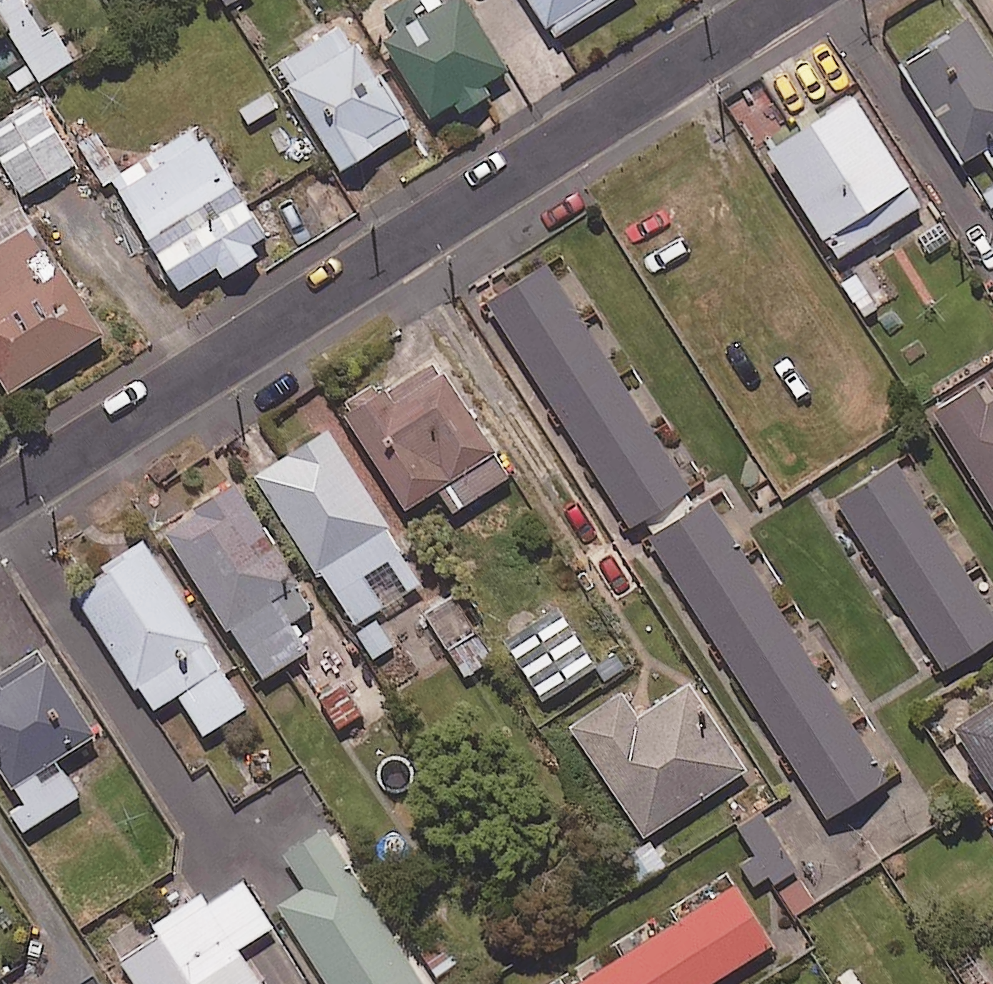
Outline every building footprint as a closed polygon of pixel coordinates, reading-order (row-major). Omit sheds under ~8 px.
[(20,46),(0,58),(0,65),(17,93),(75,57),(55,24),(46,29),(28,0),(1,0),(0,1),(0,13),(20,46)] [(456,111),(487,92),(481,83),(505,69),(463,0),(443,0),(379,39),(427,117),(450,102),(456,111)] [(551,34),(605,0),(529,0),(551,34)] [(408,125),(341,16),(271,59),(338,168),(408,125)] [(969,20),(900,64),(961,160),(981,148),(992,166),(992,57),(969,20)] [(918,202),(851,95),(766,148),(833,255),(918,202)] [(36,99),(0,119),(0,158),(20,194),(73,163),(36,99)] [(103,186),(111,182),(175,288),(214,264),(220,274),(269,245),(197,126),(123,170),(97,126),(75,140),(103,186)] [(19,202),(0,214),(0,383),(5,390),(99,332),(19,202)] [(689,486),(544,261),(481,302),(625,527),(689,486)] [(507,474),(436,361),(392,389),(388,382),(341,412),(401,508),(437,486),(452,509),(507,474)] [(983,405),(969,383),(931,408),(992,504),(992,398),(983,405)] [(419,582),(326,429),(254,473),(314,572),(319,568),(352,622),(419,582)] [(895,461),(836,498),(942,667),(992,635),(992,616),(895,461)] [(311,605),(232,483),(161,529),(258,679),(305,649),(287,621),(311,605)] [(885,778),(708,498),(651,535),(827,815),(885,778)] [(243,707),(143,541),(72,585),(147,709),(177,692),(201,733),(243,707)] [(614,545),(590,563),(617,600),(642,582),(614,545)] [(491,657),(449,592),(422,610),(464,675),(491,657)] [(594,664),(560,613),(508,648),(542,699),(594,664)] [(44,643),(0,672),(0,758),(20,789),(6,798),(25,827),(81,791),(59,756),(100,730),(44,643)] [(745,767),(688,682),(637,716),(620,690),(567,726),(642,837),(745,767)] [(359,713),(341,683),(317,697),(335,728),(359,713)] [(945,724),(992,799),(992,693),(945,724)] [(792,861),(761,813),(729,833),(759,881),(792,861)] [(328,825),(288,850),(310,886),(282,903),(333,983),(428,983),(328,825)] [(246,879),(211,901),(205,892),(156,924),(163,934),(123,960),(139,983),(265,983),(240,946),(275,922),(246,879)] [(769,943),(731,884),(574,983),(703,983),(769,943)]
